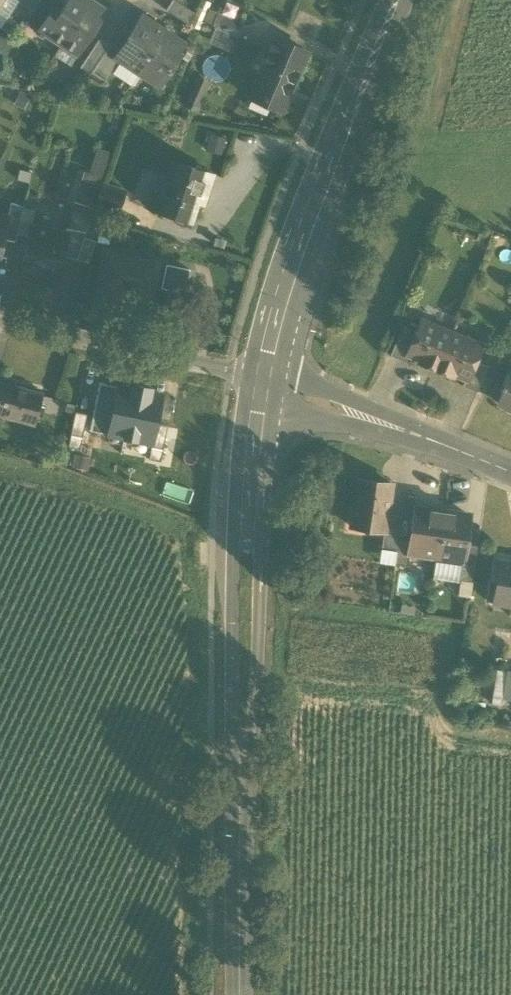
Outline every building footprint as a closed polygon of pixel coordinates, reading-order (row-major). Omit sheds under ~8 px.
[(17,3),(13,0),(1,0),(0,2),(0,28),(17,3)] [(33,13),(41,1),(40,0),(13,0),(17,3),(33,13)] [(59,12),(47,30),(64,41),(90,1),(89,0),(67,0),(59,12)] [(189,25),(194,13),(174,0),(173,0),(166,11),(189,25)] [(52,8),(41,1),(33,13),(25,25),(36,32),(52,8)] [(64,41),(62,44),(63,45),(65,42),(79,51),(77,54),(78,55),(107,12),(90,1),(64,41)] [(45,33),(47,30),(59,12),(52,8),(36,32),(43,36),(45,34),(45,33)] [(205,21),(213,24),(218,11),(211,8),(205,21)] [(215,25),(236,35),(242,22),(218,11),(213,24),(215,25)] [(121,61),(139,72),(165,32),(164,31),(163,33),(154,26),(155,25),(142,17),(121,49),(115,57),(121,61)] [(228,52),(236,35),(215,25),(207,43),(228,52)] [(8,49),(15,39),(0,29),(0,43),(8,49)] [(45,34),(62,44),(64,41),(47,30),(45,33),(45,34)] [(183,44),(165,32),(139,72),(159,85),(178,56),(176,55),(183,44)] [(249,96),(281,111),(308,51),(276,37),(249,96)] [(90,74),(91,72),(109,44),(99,38),(79,68),(90,74)] [(71,65),(78,55),(77,54),(79,51),(65,42),(63,45),(62,44),(55,55),(71,65)] [(111,42),(109,44),(91,72),(107,83),(113,74),(121,61),(115,57),(121,49),(111,42)] [(8,49),(0,43),(0,59),(1,60),(8,49)] [(130,85),(139,72),(121,61),(113,74),(130,85)] [(196,76),(183,106),(198,112),(210,82),(196,76)] [(210,134),(205,150),(220,155),(225,139),(210,134)] [(88,173),(104,178),(112,153),(97,147),(88,173)] [(156,211),(191,223),(198,203),(203,205),(213,175),(173,162),(162,195),(156,211)] [(80,195),(96,201),(102,184),(104,178),(88,173),(83,172),(78,186),(83,188),(80,195)] [(95,204),(118,211),(125,191),(102,184),(96,201),(95,204)] [(146,208),(156,211),(162,195),(151,191),(146,208)] [(91,216),(95,204),(96,201),(80,195),(76,194),(71,209),(91,216)] [(3,239),(15,241),(16,235),(22,207),(23,206),(10,203),(7,217),(8,217),(3,239)] [(22,207),(16,235),(28,237),(30,227),(34,209),(22,207)] [(28,278),(55,284),(61,256),(65,234),(65,233),(30,227),(28,237),(23,262),(29,263),(31,267),(28,278)] [(61,256),(76,259),(83,237),(85,232),(66,229),(65,233),(65,234),(61,256)] [(83,237),(76,259),(87,263),(95,241),(83,237)] [(158,263),(105,253),(97,290),(150,301),(158,263)] [(189,269),(166,264),(161,288),(184,293),(189,269)] [(422,364),(436,369),(451,333),(421,321),(417,332),(407,354),(408,355),(421,360),(422,364)] [(390,355),(406,362),(408,355),(407,354),(417,332),(402,326),(390,355)] [(480,346),(451,333),(436,369),(449,375),(453,373),(465,379),(466,379),(474,360),(480,346)] [(462,386),(477,392),(487,366),(474,360),(466,379),(465,379),(462,386)] [(510,409),(510,370),(497,403),(510,409)] [(118,386),(99,382),(89,431),(108,435),(118,386)] [(34,425),(41,395),(0,383),(0,416),(34,425)] [(132,389),(118,386),(108,435),(151,443),(156,424),(161,395),(150,393),(150,389),(132,385),(132,389)] [(75,412),(68,447),(79,449),(87,414),(75,412)] [(167,426),(156,424),(151,443),(149,459),(160,462),(167,426)] [(73,454),(70,467),(88,470),(90,458),(73,454)] [(383,532),(385,532),(387,514),(392,484),(358,480),(352,521),(367,523),(366,529),(383,532)] [(409,554),(436,558),(442,512),(430,510),(428,508),(418,507),(414,509),(410,542),(408,554),(409,554)] [(454,514),(442,512),(436,558),(462,561),(463,562),(466,544),(470,517),(467,514),(456,512),(454,514)] [(381,549),(396,552),(398,540),(401,516),(387,514),(385,532),(383,532),(381,549)] [(367,523),(352,521),(351,527),(366,529),(367,523)] [(410,542),(398,540),(396,552),(394,564),(407,566),(409,554),(408,554),(410,542)] [(459,579),(473,581),(478,546),(466,544),(463,562),(462,561),(459,579)] [(396,552),(381,549),(379,562),(394,564),(396,552)] [(459,579),(462,561),(436,558),(433,577),(459,581),(459,579)] [(501,562),(501,559),(498,559),(492,605),(495,605),(495,602),(510,605),(510,563),(501,562)] [(473,581),(459,579),(459,581),(457,595),(470,597),(473,581)] [(401,604),(400,612),(414,614),(415,607),(401,604)] [(502,699),(506,671),(496,669),(491,704),(501,705),(502,699)] [(506,671),(502,699),(510,701),(510,671),(506,671)]
